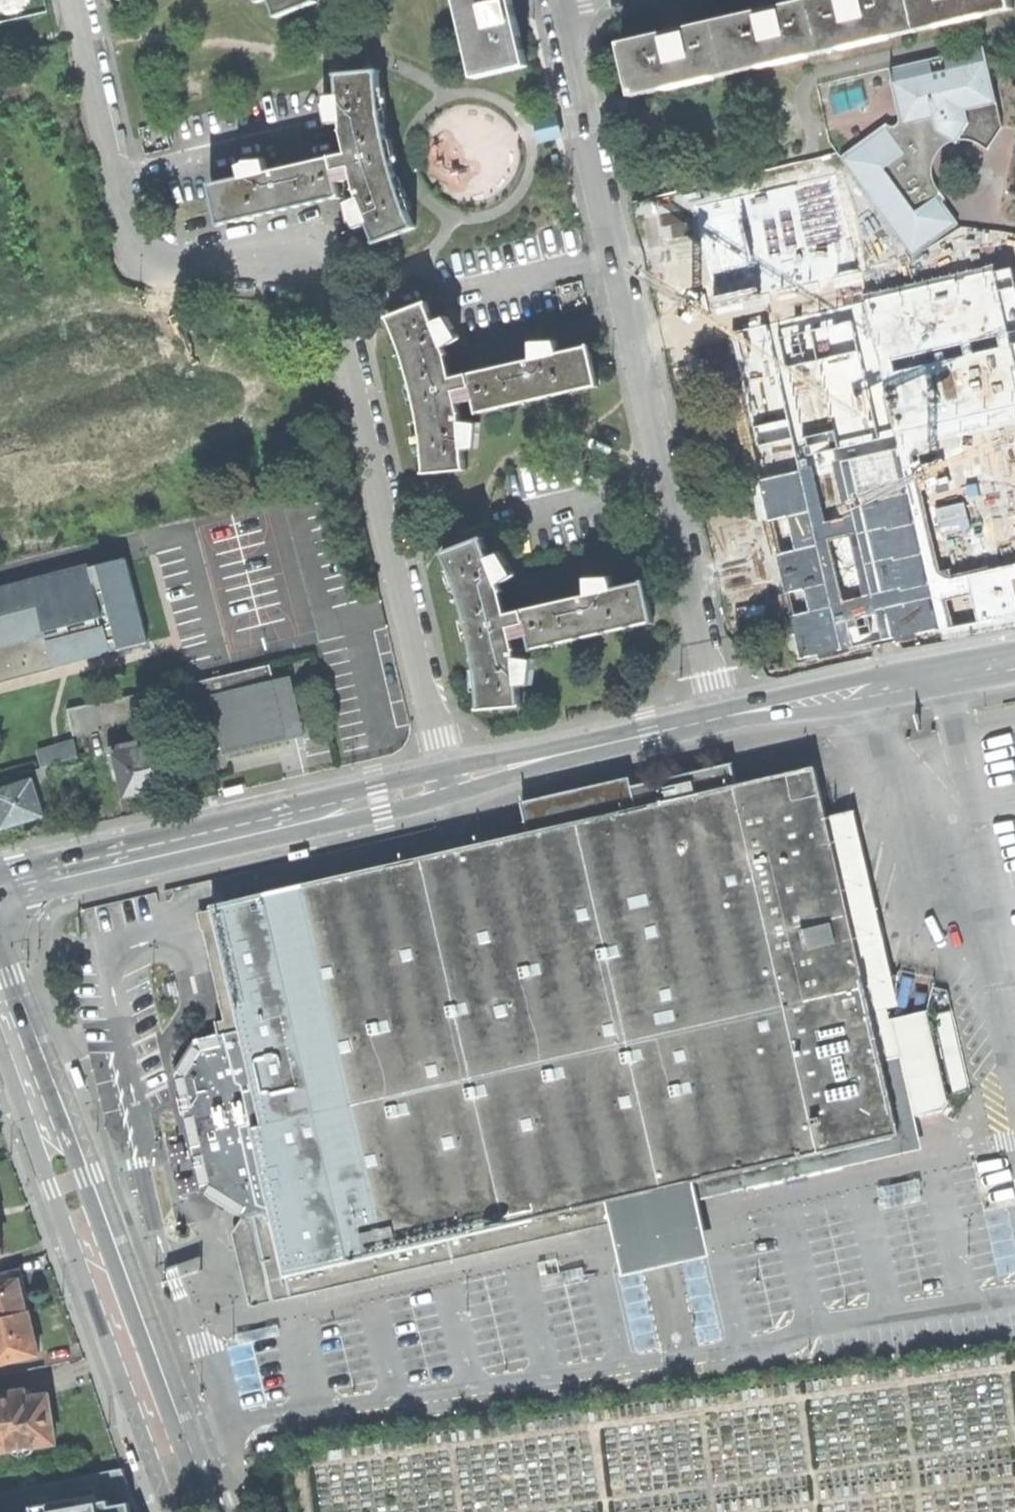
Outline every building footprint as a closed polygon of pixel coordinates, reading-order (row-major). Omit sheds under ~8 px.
[(279,16),(316,2),(315,0),(273,0),(279,16)] [(475,78),(526,66),(515,22),(523,21),(520,10),(518,0),(511,2),(510,0),(457,0),(475,78)] [(763,12),(719,22),(731,75),(826,53),(814,0),(784,7),(763,12)] [(763,12),(784,7),(782,0),(773,0),(770,1),(761,3),(763,12)] [(921,31),(913,0),(815,0),(814,0),(826,53),(921,31)] [(921,31),(1014,9),(1014,7),(1013,0),(913,0),(921,31)] [(665,25),(668,34),(689,29),(687,20),(675,23),(665,25)] [(636,97),(731,75),(719,22),(689,29),(668,34),(624,44),(636,97)] [(1001,101),(987,48),(895,69),(908,121),(909,123),(938,116),(943,130),(958,139),(960,141),(961,139),(971,124),(968,109),(1001,101)] [(215,203),(220,221),(339,194),(336,181),(334,169),(351,165),(354,177),(359,196),(369,223),(376,243),(413,228),(391,166),(385,138),(380,106),(378,73),(338,76),(339,96),(341,122),(341,132),(347,155),(327,159),(313,163),(270,172),(240,179),(211,185),(215,203)] [(327,125),(341,122),(339,96),(325,99),(323,105),(327,125)] [(1006,127),(1001,101),(968,109),(971,124),(961,139),(970,139),(982,141),(992,149),(1006,127)] [(950,143),(958,139),(943,130),(938,116),(909,123),(908,121),(904,126),(899,129),(890,131),(907,153),(887,168),(920,214),(941,199),(948,195),(942,189),(936,179),(936,169),(939,155),(950,143)] [(907,153),(890,131),(850,159),(918,254),(960,225),(941,199),(920,214),(887,168),(907,153)] [(306,152),(313,163),(327,159),(318,145),(306,152)] [(236,163),(240,179),(270,172),(263,157),(243,158),(243,160),(236,163)] [(334,169),(336,181),(354,177),(351,165),(334,169)] [(369,223),(359,196),(346,203),(349,222),(352,222),(355,229),(369,223)] [(724,328),(798,659),(817,655),(818,661),(871,649),(870,643),(893,638),(894,644),(1014,617),(1014,270),(1014,263),(724,328)] [(423,443),(424,475),(464,472),(463,450),(461,424),(460,415),(458,405),(455,393),(472,390),(474,402),(477,415),(596,387),(592,366),(588,348),(556,356),(531,362),(486,372),(471,376),(452,380),(447,357),(444,350),(435,326),(427,307),(389,320),(400,345),(408,369),(418,414),(423,443)] [(447,321),(435,326),(444,350),(459,344),(447,321)] [(530,344),(531,362),(556,356),(554,342),(530,344)] [(472,361),(471,376),(486,372),(486,361),(472,361)] [(477,424),(461,424),(463,450),(475,450),(477,424)] [(477,677),(478,708),(519,706),(517,684),(515,657),(514,649),(512,639),(509,627),(526,624),(528,636),(531,649),(650,621),(646,600),(642,582),(610,590),(585,595),(541,606),(526,609),(506,614),(501,591),(498,584),(489,560),(482,541),(444,554),(454,579),(462,603),(473,648),(477,677)] [(501,555),(489,560),(498,584),(514,578),(501,555)] [(32,581),(55,664),(144,640),(121,557),(32,581)] [(584,578),(585,595),(610,590),(608,576),(584,578)] [(55,664),(32,581),(0,590),(0,679),(55,664)] [(526,595),(526,609),(541,606),(541,595),(526,595)] [(509,627),(512,639),(528,636),(526,624),(509,627)] [(531,658),(515,657),(517,684),(529,684),(531,658)] [(270,665),(189,684),(196,710),(205,752),(222,748),(224,756),(288,740),(270,665)] [(189,684),(128,696),(131,710),(160,704),(163,717),(196,710),(189,684)] [(66,709),(72,735),(99,729),(98,725),(132,716),(131,710),(128,696),(66,709)] [(113,778),(120,777),(115,755),(140,750),(138,740),(106,747),(113,778)] [(38,753),(42,767),(48,766),(77,756),(73,742),(60,746),(54,748),(38,753)] [(140,750),(149,791),(164,787),(175,785),(166,744),(140,750)] [(149,791),(140,750),(115,755),(120,777),(124,796),(137,794),(149,791)] [(645,793),(634,796),(637,811),(649,809),(649,806),(734,786),(731,774),(729,764),(643,784),(645,793)] [(33,786),(38,801),(57,795),(48,766),(42,767),(34,770),(38,784),(33,786)] [(279,1253),(279,1256),(284,1274),(481,1229),(503,1224),(585,1205),(608,1200),(639,1193),(671,1186),(698,1180),(703,1179),(703,1177),(713,1174),(721,1172),(732,1170),(732,1172),(739,1170),(819,1152),(845,1146),(890,1136),(896,1135),(894,1125),(871,1025),(868,1013),(824,820),(812,768),(773,777),(734,786),(649,806),(649,809),(637,811),(620,815),(620,813),(529,834),(212,907),(213,911),(217,928),(226,926),(231,945),(234,958),(242,994),(247,1015),(249,1022),(244,1023),(245,1030),(241,1031),(262,1125),(251,1127),(267,1200),(269,1200),(275,1226),(280,1253),(279,1253)] [(25,782),(21,770),(0,777),(0,790),(25,782)] [(527,826),(529,834),(620,813),(620,815),(637,811),(634,796),(631,787),(629,778),(523,802),(522,802),(526,822),(527,826)] [(2,826),(22,820),(42,814),(38,801),(33,786),(31,780),(25,782),(0,790),(0,820),(2,826)] [(224,792),(225,796),(246,791),(244,783),(228,787),(223,788),(224,792)] [(645,793),(643,784),(631,787),(634,796),(645,793)] [(890,993),(870,904),(851,820),(849,814),(824,820),(868,1013),(887,1009),(893,1007),(890,993)] [(311,852),(310,848),(289,852),(291,861),(307,857),(312,856),(311,852)] [(215,1023),(216,1028),(218,1036),(241,1031),(245,1030),(244,1023),(249,1022),(247,1015),(230,1019),(225,998),(242,994),(234,958),(225,960),(222,947),(231,945),(226,926),(217,928),(213,911),(197,915),(222,1022),(215,1023)] [(234,958),(231,945),(222,947),(225,960),(234,958)] [(247,1015),(242,994),(225,998),(230,1019),(247,1015)] [(848,1158),(841,1169),(921,1151),(890,1018),(887,1009),(868,1013),(871,1025),(894,1125),(896,1135),(890,1136),(845,1146),(848,1158)] [(262,1125),(241,1031),(218,1036),(216,1028),(197,1033),(198,1040),(194,1041),(190,1046),(184,1042),(168,1066),(174,1070),(171,1075),(171,1080),(165,1081),(172,1109),(179,1108),(181,1119),(174,1121),(180,1147),(187,1146),(190,1157),(183,1158),(190,1187),(197,1185),(198,1190),(203,1194),(200,1199),(208,1204),(226,1215),(235,1221),(238,1216),(241,1218),(242,1218),(254,1216),(262,1214),(267,1217),(257,1228),(265,1259),(279,1256),(279,1253),(280,1253),(280,1249),(275,1226),(269,1200),(267,1200),(251,1127),(262,1125)] [(78,1067),(75,1068),(82,1088),(89,1086),(84,1071),(82,1065),(78,1067)] [(848,1158),(845,1146),(819,1152),(739,1170),(741,1182),(753,1188),(841,1169),(848,1158)] [(698,1180),(702,1200),(707,1199),(746,1190),(753,1188),(741,1182),(739,1170),(732,1172),(732,1170),(721,1172),(713,1174),(703,1177),(703,1179),(698,1180)] [(671,1186),(675,1207),(702,1200),(698,1180),(671,1186)] [(608,1200),(612,1221),(613,1226),(614,1231),(645,1224),(646,1224),(662,1220),(677,1217),(675,1207),(671,1186),(639,1193),(608,1200)] [(646,1224),(614,1231),(621,1261),(623,1269),(718,1248),(717,1244),(707,1199),(702,1200),(675,1207),(677,1217),(662,1220),(646,1224)] [(284,1274),(289,1296),(590,1226),(612,1221),(608,1200),(585,1205),(503,1224),(481,1229),(284,1274)] [(252,1262),(265,1259),(257,1228),(267,1217),(262,1214),(242,1218),(241,1218),(233,1235),(236,1249),(239,1265),(252,1262)] [(279,1256),(265,1259),(274,1300),(289,1296),(284,1274),(279,1256)] [(274,1300),(265,1259),(252,1262),(239,1265),(249,1306),(274,1300)] [(27,1312),(23,1292),(19,1273),(0,1277),(0,1318),(27,1312)] [(38,1356),(32,1332),(27,1312),(0,1318),(0,1365),(38,1356)] [(10,1451),(10,1453),(16,1458),(28,1456),(33,1450),(32,1447),(54,1444),(50,1418),(46,1396),(25,1399),(24,1391),(0,1395),(0,1452),(10,1451)] [(137,1473),(145,1470),(138,1450),(130,1453),(135,1468),(137,1473)] [(124,1470),(0,1490),(0,1511),(138,1511),(124,1470)]
